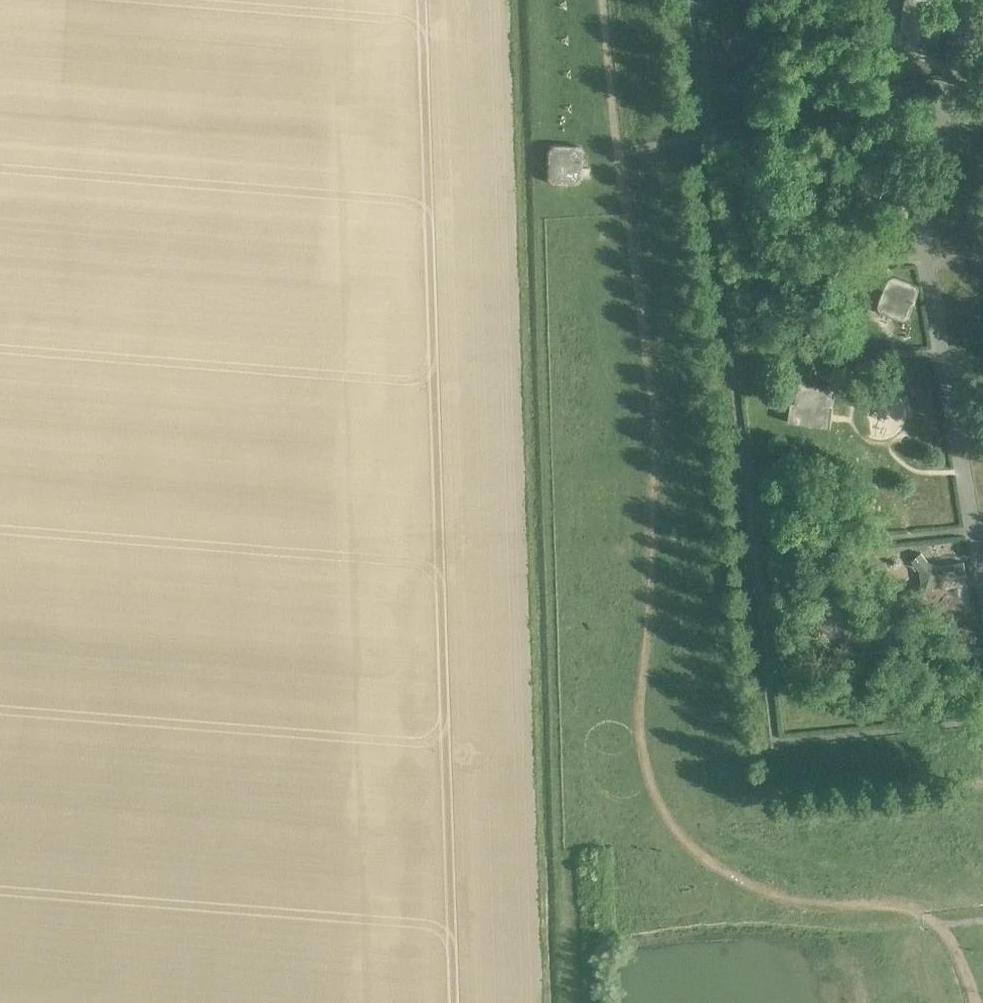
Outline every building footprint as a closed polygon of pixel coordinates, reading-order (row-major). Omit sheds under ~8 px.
[(938,2),(910,1),(907,5),(906,32),(912,39),(935,41),(941,34),(944,9),(938,2)] [(550,181),(554,182),(573,183),(577,181),(580,178),(582,173),(582,154),(581,149),(577,146),(573,143),(554,144),(550,145),(547,147),(546,151),(546,173),(547,177),(550,181)] [(890,277),(886,280),(876,304),(877,308),(880,311),(899,319),(904,318),(908,315),(918,292),(918,288),(917,286),(914,284),(895,277),(890,277)] [(798,391),(793,425),(837,431),(841,396),(832,388),(806,384),(798,391)] [(920,554),(910,562),(917,571),(919,583),(915,594),(928,598),(932,587),(941,579),(965,574),(963,562),(939,566),(928,562),(927,562),(920,554)] [(852,590),(811,596),(822,663),(862,657),(852,590)]
